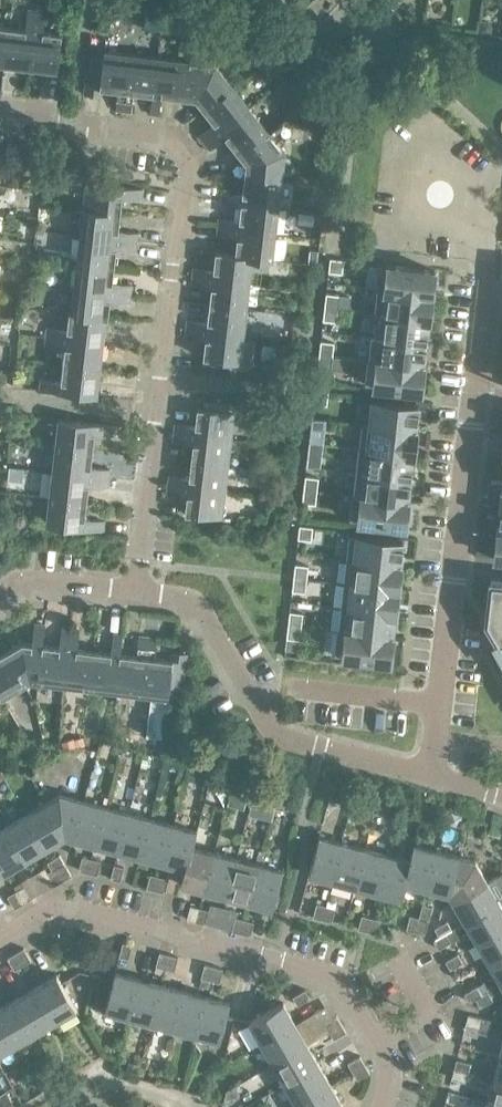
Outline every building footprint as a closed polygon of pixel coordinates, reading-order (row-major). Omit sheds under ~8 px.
[(6,64),(32,67),(38,11),(30,10),(27,29),(10,27),(6,64)] [(38,11),(32,67),(59,70),(63,33),(45,31),(47,12),(38,11)] [(493,21),(482,20),(480,30),(491,32),(493,21)] [(6,64),(10,27),(0,26),(0,63),(6,64)] [(190,60),(183,59),(179,96),(196,98),(216,63),(201,61),(204,40),(193,38),(190,60)] [(131,53),(105,50),(104,57),(92,56),(90,72),(102,73),(101,87),(118,89),(116,109),(125,110),(131,53)] [(152,93),(153,93),(157,56),(131,53),(125,110),(134,111),(136,91),(152,93)] [(183,59),(157,56),(153,93),(152,93),(150,113),(159,114),(162,94),(179,96),(183,59)] [(196,98),(205,110),(234,87),(216,63),(196,98)] [(249,106),(234,87),(205,110),(214,122),(199,133),(204,140),(249,106)] [(225,135),(235,148),(264,126),(249,106),(204,140),(210,147),(225,135)] [(269,132),(264,126),(235,148),(246,162),(244,178),(281,182),(285,151),(276,140),(293,126),(287,118),(269,132)] [(222,201),(241,203),(278,207),(281,182),(244,178),(242,193),(223,191),(222,201)] [(84,208),(120,213),(122,196),(142,198),(143,188),(87,181),(84,208)] [(275,232),(278,207),(241,203),(239,219),(220,217),(219,226),(275,232)] [(84,208),(81,233),(137,240),(138,231),(118,229),(120,213),(84,208)] [(272,259),(275,232),(219,226),(218,235),(237,237),(236,253),(252,257),(272,259)] [(137,240),(81,233),(78,260),(115,264),(116,246),(136,249),(137,240)] [(249,282),(252,257),(236,253),(215,250),(213,269),(194,267),(193,276),(249,282)] [(342,272),(344,259),(331,257),(329,270),(342,272)] [(78,260),(75,286),(131,292),(132,283),(113,281),(115,264),(78,260)] [(376,288),(378,288),(433,295),(436,269),(405,266),(405,265),(395,264),(379,263),(376,288)] [(246,308),(249,282),(193,276),(192,284),(211,287),(209,304),(246,308)] [(72,311),(109,315),(110,298),(130,301),(131,292),(75,286),(72,311)] [(375,312),(429,318),(430,319),(433,295),(378,288),(375,312)] [(327,292),(325,306),(338,308),(340,294),(327,292)] [(188,318),(187,327),(243,334),(246,308),(209,304),(207,321),(188,318)] [(325,306),(324,319),(337,320),(338,308),(325,306)] [(108,317),(109,315),(72,311),(69,310),(67,328),(47,326),(46,335),(103,341),(106,317),(108,317)] [(375,312),(373,335),(426,341),(426,338),(427,338),(428,332),(427,332),(429,318),(375,312)] [(12,342),(13,328),(15,318),(2,317),(0,332),(0,341),(12,342)] [(243,334),(187,327),(186,336),(205,338),(203,356),(204,356),(203,363),(253,369),(254,362),(240,360),(243,334)] [(100,367),(103,341),(46,335),(45,343),(65,346),(64,363),(100,367)] [(370,358),(423,364),(426,341),(373,335),(370,358)] [(333,354),(334,341),(321,340),(320,352),(333,354)] [(331,368),(333,354),(320,352),(318,366),(331,368)] [(366,383),(422,390),(425,364),(423,364),(370,358),(369,358),(366,383)] [(97,394),(100,367),(64,363),(62,381),(41,378),(40,388),(97,394)] [(315,389),(314,402),(327,404),(329,390),(315,389)] [(203,402),(203,407),(234,411),(235,405),(235,402),(204,399),(203,402)] [(419,404),(373,399),(371,423),(416,428),(419,404)] [(176,422),(175,431),(231,437),(234,411),(198,407),(196,424),(176,422)] [(60,418),(57,445),(93,449),(95,432),(114,434),(115,424),(60,418)] [(316,442),(323,442),(326,420),(312,418),(309,441),(316,442)] [(363,422),(360,448),(413,454),(415,454),(417,428),(416,428),(371,423),(363,422)] [(228,464),(231,437),(175,431),(174,440),(194,442),(192,459),(228,464)] [(309,441),(308,454),(321,456),(323,442),(316,442),(309,441)] [(91,467),(93,449),(57,445),(54,470),(110,477),(111,469),(91,467)] [(411,468),(413,454),(360,448),(357,470),(410,476),(411,474),(412,474),(412,468),(411,468)] [(225,490),(228,464),(192,459),(190,477),(170,474),(169,483),(225,490)] [(272,469),(252,466),(250,479),(270,482),(272,469)] [(54,470),(51,496),(87,500),(89,482),(109,485),(110,477),(54,470)] [(357,470),(355,493),(408,499),(410,476),(357,470)] [(319,477),(306,475),(304,488),(317,490),(319,477)] [(225,490),(169,483),(168,492),(188,494),(186,512),(222,517),(225,490)] [(304,488),(303,502),(316,503),(317,490),(304,488)] [(350,519),(406,525),(409,499),(408,499),(355,493),(353,493),(350,519)] [(85,518),(87,500),(51,496),(47,523),(103,530),(104,520),(85,518)] [(313,526),(300,524),(298,537),(312,539),(313,526)] [(403,540),(350,533),(347,557),(401,563),(403,540)] [(347,557),(344,582),(399,588),(402,564),(401,563),(347,557)] [(309,565),(295,563),(294,576),(307,578),(309,565)] [(294,576),(292,590),(306,591),(307,578),(294,576)] [(491,580),(487,619),(498,638),(494,641),(501,654),(501,581),(491,580)] [(396,613),(399,588),(344,582),(342,607),(395,613),(396,613)] [(342,607),(339,629),(392,635),(393,624),(395,625),(396,615),(395,615),(395,613),(342,607)] [(303,612),(290,610),(288,624),(302,625),(303,612)] [(31,679),(38,680),(43,643),(45,624),(34,623),(32,642),(23,641),(7,650),(26,682),(31,679)] [(300,639),(302,625),(288,624),(287,637),(300,639)] [(43,643),(38,680),(63,683),(70,628),(61,626),(59,645),(43,643)] [(63,683),(89,686),(94,649),(77,647),(79,629),(70,628),(63,683)] [(394,635),(392,635),(339,629),(338,628),(335,654),(351,656),(350,657),(360,658),(360,657),(391,661),(394,635)] [(94,649),(89,686),(116,689),(120,652),(122,634),(113,633),(111,651),(94,649)] [(116,689),(141,692),(148,637),(139,636),(137,654),(120,652),(116,689)] [(148,637),(141,692),(168,696),(169,689),(180,690),(182,674),(171,673),(173,658),(155,656),(157,638),(148,637)] [(7,650),(0,654),(0,694),(2,696),(26,682),(7,650)] [(215,746),(225,741),(221,734),(212,718),(211,718),(202,723),(215,746)] [(192,780),(196,765),(190,764),(186,778),(192,780)] [(242,793),(242,792),(231,789),(228,799),(240,802),(240,800),(242,793)] [(60,793),(46,801),(66,836),(78,839),(88,801),(60,793)] [(46,801),(28,812),(48,847),(66,836),(46,801)] [(109,806),(88,801),(78,839),(99,844),(109,806)] [(132,812),(109,806),(99,844),(122,850),(132,812)] [(6,825),(26,859),(48,847),(28,812),(6,825)] [(154,818),(132,812),(122,850),(144,856),(154,818)] [(174,823),(154,818),(144,856),(164,861),(174,823)] [(164,861),(185,867),(187,868),(193,845),(197,829),(174,823),(164,861)] [(0,828),(0,864),(5,872),(26,859),(6,825),(0,828)] [(319,835),(309,873),(335,880),(345,841),(319,835)] [(335,880),(357,886),(367,847),(345,841),(335,880)] [(415,843),(410,859),(412,859),(406,882),(432,888),(442,850),(415,843)] [(187,868),(185,867),(181,883),(205,890),(215,851),(193,845),(187,868)] [(357,886),(379,892),(389,853),(367,847),(357,886)] [(442,850),(432,888),(451,893),(452,896),(463,856),(442,850)] [(239,857),(215,851),(205,890),(228,896),(239,857)] [(60,853),(52,858),(64,879),(72,874),(60,853)] [(389,853),(379,892),(402,898),(406,882),(412,859),(410,859),(389,853)] [(88,871),(92,857),(82,855),(79,868),(88,871)] [(476,859),(463,856),(452,896),(457,905),(491,885),(476,859)] [(88,871),(98,873),(101,860),(92,857),(88,871)] [(260,863),(239,857),(228,896),(250,902),(260,863)] [(48,871),(55,883),(55,884),(64,879),(52,858),(47,861),(52,869),(48,871)] [(114,863),(110,877),(120,879),(124,866),(114,863)] [(284,869),(260,863),(250,902),(274,908),(284,869)] [(156,889),(160,875),(151,872),(147,886),(156,889)] [(156,889),(165,891),(169,877),(160,875),(156,889)] [(23,902),(32,897),(25,885),(16,890),(23,902)] [(501,906),(501,904),(491,885),(457,905),(469,925),(501,906)] [(23,902),(16,890),(7,895),(15,907),(23,902)] [(323,918),(327,904),(318,902),(314,915),(323,918)] [(191,904),(187,918),(197,920),(200,907),(191,904)] [(336,906),(327,904),(323,918),(332,920),(336,906)] [(424,904),(421,917),(417,931),(427,933),(434,906),(424,904)] [(469,925),(481,945),(501,932),(501,906),(469,925)] [(210,909),(200,907),(197,920),(206,923),(210,909)] [(368,930),(372,916),(362,914),(358,928),(368,930)] [(421,917),(412,915),(408,928),(417,931),(421,917)] [(237,916),(233,930),(242,932),(245,918),(237,916)] [(381,919),(372,916),(368,930),(377,933),(381,919)] [(242,932),(250,935),(254,921),(245,918),(242,932)] [(440,936),(447,932),(453,928),(448,920),(435,927),(440,936)] [(447,932),(440,936),(434,939),(439,948),(452,940),(447,932)] [(481,945),(492,964),(501,958),(501,932),(481,945)] [(133,944),(123,941),(119,955),(129,958),(133,944)] [(25,946),(16,951),(24,964),(32,959),(25,946)] [(165,967),(169,953),(160,950),(156,965),(165,967)] [(24,964),(16,951),(8,956),(15,969),(24,964)] [(459,952),(446,960),(451,968),(464,961),(459,952)] [(179,956),(169,953),(165,967),(175,970),(179,956)] [(492,964),(501,982),(501,958),(492,964)] [(211,979),(215,965),(205,963),(202,977),(211,979)] [(224,967),(215,965),(211,979),(220,981),(224,967)] [(105,1009),(129,1016),(139,978),(115,971),(105,1009)] [(35,986),(55,1021),(78,1008),(58,974),(35,986)] [(139,978),(129,1016),(151,1022),(161,984),(139,978)] [(151,1022),(175,1028),(185,990),(161,984),(151,1022)] [(478,985),(465,992),(470,1001),(476,997),(482,993),(478,985)] [(36,1032),(55,1021),(35,986),(16,998),(36,1032)] [(310,997),(305,989),(293,996),(298,1005),(310,997)] [(175,1028),(198,1034),(208,996),(185,990),(175,1028)] [(488,990),(482,993),(476,997),(481,1006),(494,999),(488,990)] [(231,1002),(208,996),(198,1034),(221,1040),(231,1002)] [(0,1007),(0,1015),(16,1043),(36,1032),(16,998),(0,1007)] [(262,1044),(297,1024),(283,1001),(249,1021),(262,1044)] [(466,1022),(490,1028),(492,1019),(469,1012),(466,1022)] [(341,1022),(337,1014),(325,1021),(329,1030),(341,1022)] [(16,1043),(0,1015),(0,1053),(16,1043)] [(346,1031),(341,1022),(329,1030),(334,1038),(346,1031)] [(488,1032),(490,1028),(466,1022),(464,1031),(478,1035),(479,1030),(488,1032)] [(262,1044),(274,1064),(308,1044),(297,1024),(262,1044)] [(274,1064),(286,1084),(320,1064),(308,1044),(274,1064)] [(365,1063),(360,1054),(348,1061),(353,1070),(365,1063)] [(457,1058),(455,1067),(468,1071),(471,1062),(457,1058)] [(499,1059),(493,1080),(501,1082),(501,1060),(499,1059)] [(370,1071),(365,1063),(353,1070),(358,1078),(370,1071)] [(286,1084),(298,1105),(332,1085),(320,1064),(286,1084)] [(468,1071),(455,1067),(452,1076),(466,1080),(468,1071)] [(501,1105),(501,1082),(493,1080),(488,1101),(501,1105)] [(239,1092),(234,1084),(225,1089),(222,1102),(239,1092)] [(332,1085),(298,1105),(299,1106),(337,1106),(343,1104),(332,1085)] [(15,1105),(6,1090),(0,1093),(0,1106),(11,1106),(15,1105)]
